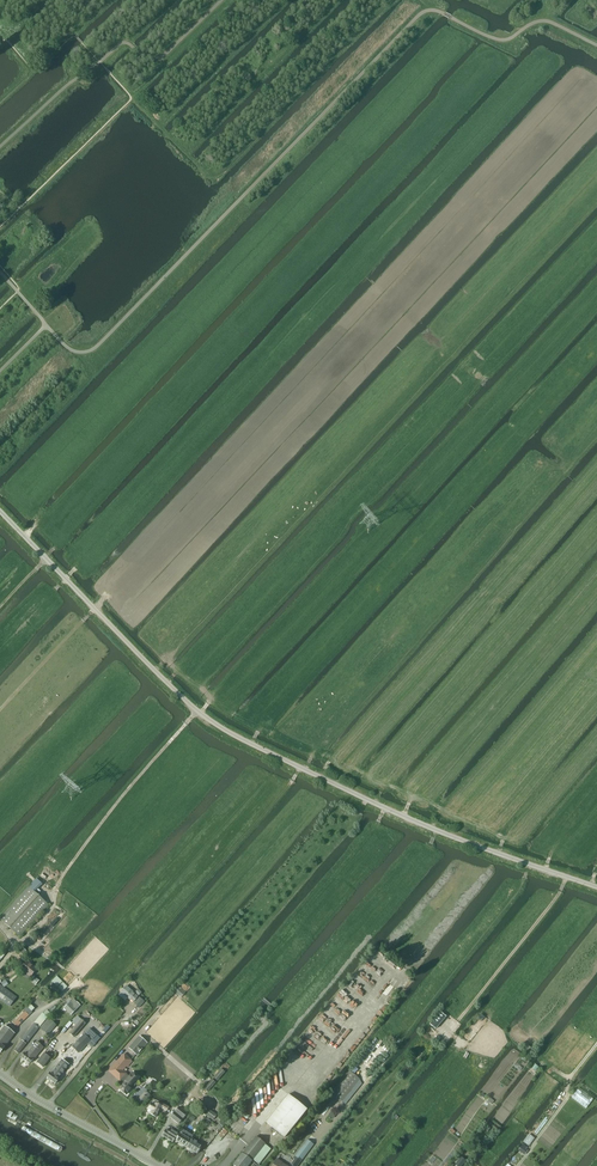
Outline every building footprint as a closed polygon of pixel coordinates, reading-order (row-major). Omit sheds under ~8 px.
[(0,919),(19,937),(48,905),(28,887),(0,919)] [(22,966),(25,969),(24,971),(30,977),(36,969),(33,967),(34,967),(27,961),(22,966)] [(39,980),(34,976),(30,981),(35,985),(39,980)] [(67,987),(57,976),(51,982),(52,983),(48,987),(57,996),(67,987)] [(16,997),(0,985),(0,1000),(9,1007),(16,997)] [(133,1002),(138,997),(135,994),(126,986),(121,993),(130,1000),(133,1002)] [(178,986),(174,991),(181,997),(185,993),(178,986)] [(139,1008),(144,1002),(139,998),(134,1003),(139,1008)] [(71,1015),(80,1006),(73,999),(64,1008),(71,1015)] [(14,1050),(17,1053),(18,1054),(33,1035),(51,1014),(47,1010),(43,1014),(42,1013),(34,1023),(33,1023),(28,1031),(20,1040),(21,1041),(14,1050)] [(25,1012),(13,1024),(17,1027),(29,1016),(25,1012)] [(440,1012),(430,1024),(436,1029),(446,1017),(440,1012)] [(48,1018),(40,1028),(48,1035),(56,1025),(48,1018)] [(74,1038),(86,1023),(81,1019),(69,1034),(74,1038)] [(4,1047),(3,1047),(14,1034),(5,1027),(0,1033),(0,1052),(4,1047)] [(80,1052),(91,1041),(90,1039),(91,1038),(92,1040),(97,1035),(89,1028),(85,1033),(86,1035),(84,1034),(77,1042),(76,1040),(72,1044),(75,1047),(72,1050),(77,1056),(79,1054),(80,1052)] [(136,1054),(147,1042),(140,1037),(129,1048),(136,1054)] [(33,1060),(43,1047),(37,1042),(29,1052),(28,1052),(26,1054),(24,1053),(21,1057),(29,1064),(33,1060)] [(532,1049),(523,1042),(521,1045),(529,1052),(532,1049)] [(43,1067),(50,1058),(44,1053),(37,1063),(43,1067)] [(127,1068),(132,1062),(124,1055),(109,1071),(123,1083),(122,1085),(124,1086),(121,1089),(126,1094),(132,1087),(132,1086),(139,1078),(132,1072),(128,1076),(127,1074),(123,1070),(126,1067),(127,1068)] [(50,1073),(47,1077),(55,1084),(58,1079),(59,1078),(57,1077),(66,1066),(72,1072),(77,1067),(70,1061),(68,1064),(63,1060),(62,1061),(51,1074),(50,1073)] [(221,1069),(213,1078),(216,1080),(224,1071),(221,1069)] [(342,1101),(359,1079),(350,1071),(332,1093),(342,1101)] [(207,1091),(216,1082),(212,1079),(204,1088),(207,1091)] [(307,1109),(288,1094),(266,1123),(285,1137),(307,1109)] [(167,1111),(168,1108),(163,1104),(161,1107),(155,1103),(154,1105),(153,1104),(150,1110),(151,1110),(150,1114),(156,1117),(161,1108),(167,1111)] [(178,1124),(187,1113),(179,1107),(170,1118),(178,1124)] [(217,1115),(210,1110),(206,1115),(213,1120),(217,1115)] [(166,1130),(162,1136),(172,1143),(176,1136),(178,1134),(177,1133),(179,1130),(175,1127),(173,1131),(172,1130),(170,1133),(166,1130)] [(175,1140),(181,1144),(186,1147),(190,1140),(192,1137),(190,1135),(188,1139),(180,1133),(175,1140)] [(233,1165),(234,1165),(247,1165),(252,1159),(265,1144),(255,1137),(233,1165)] [(190,1140),(186,1147),(197,1154),(201,1147),(190,1140)] [(291,1165),(293,1165),(297,1165),(312,1146),(313,1145),(307,1140),(306,1142),(295,1156),(296,1157),(291,1165)] [(265,1144),(252,1159),(259,1164),(271,1149),(265,1144)]
